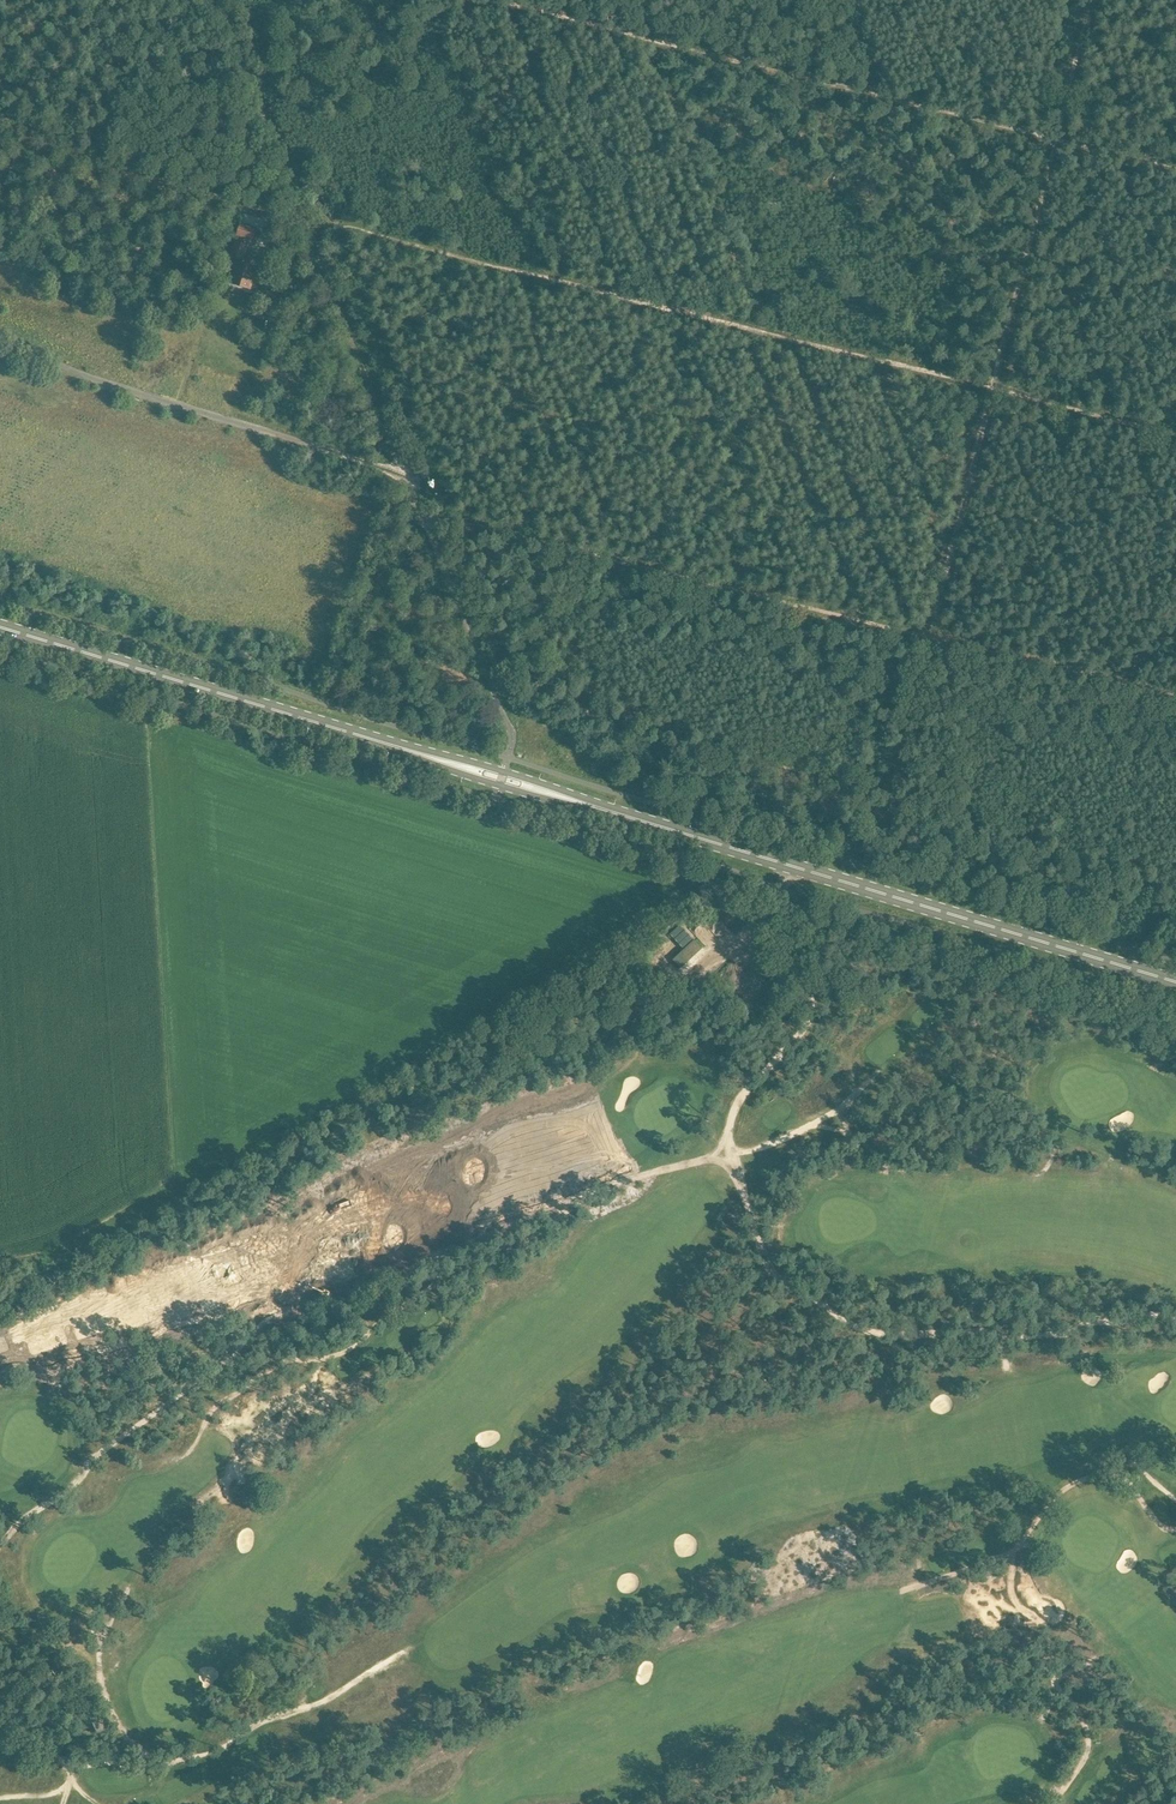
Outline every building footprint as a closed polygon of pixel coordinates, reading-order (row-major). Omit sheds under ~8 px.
[(237,235),(253,240),(257,229),(240,224),(237,235)] [(238,261),(237,261),(231,283),(250,289),(257,267),(242,262),(243,259),(244,260),(248,245),(236,241),(231,256),(239,258),(238,261)] [(420,472),(420,473),(423,479),(434,474),(431,468),(420,472)] [(673,960),(682,968),(702,948),(694,939),(673,960)]
